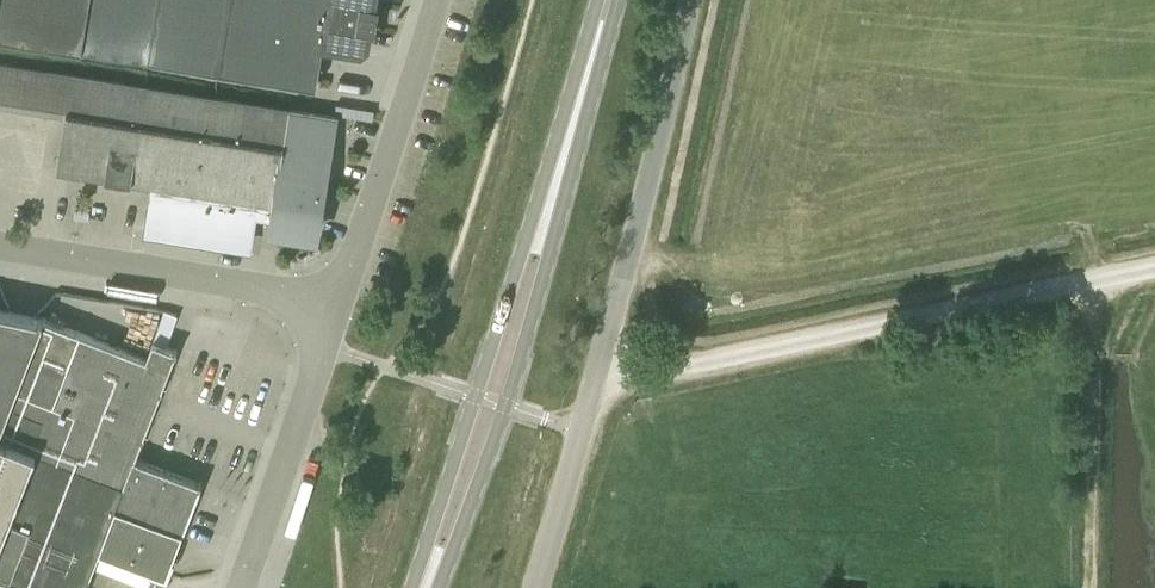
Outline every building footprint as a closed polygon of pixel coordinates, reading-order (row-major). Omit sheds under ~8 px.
[(316,85),(323,41),(361,47),(367,43),(370,27),(375,28),(380,2),(374,1),(374,0),(0,0),(0,33),(316,85)] [(337,117),(145,86),(59,72),(0,63),(0,102),(66,113),(57,171),(273,206),(274,201),(287,203),(285,212),(307,216),(307,219),(312,219),(319,173),(324,174),(327,155),(331,155),(337,117)] [(43,317),(0,308),(0,587),(84,587),(100,546),(166,572),(183,530),(186,523),(187,524),(199,493),(197,492),(199,485),(200,485),(201,482),(198,481),(198,482),(170,471),(170,470),(167,469),(166,470),(138,459),(138,458),(135,456),(174,353),(175,354),(177,349),(173,348),(173,349),(152,341),(146,357),(43,317)]
